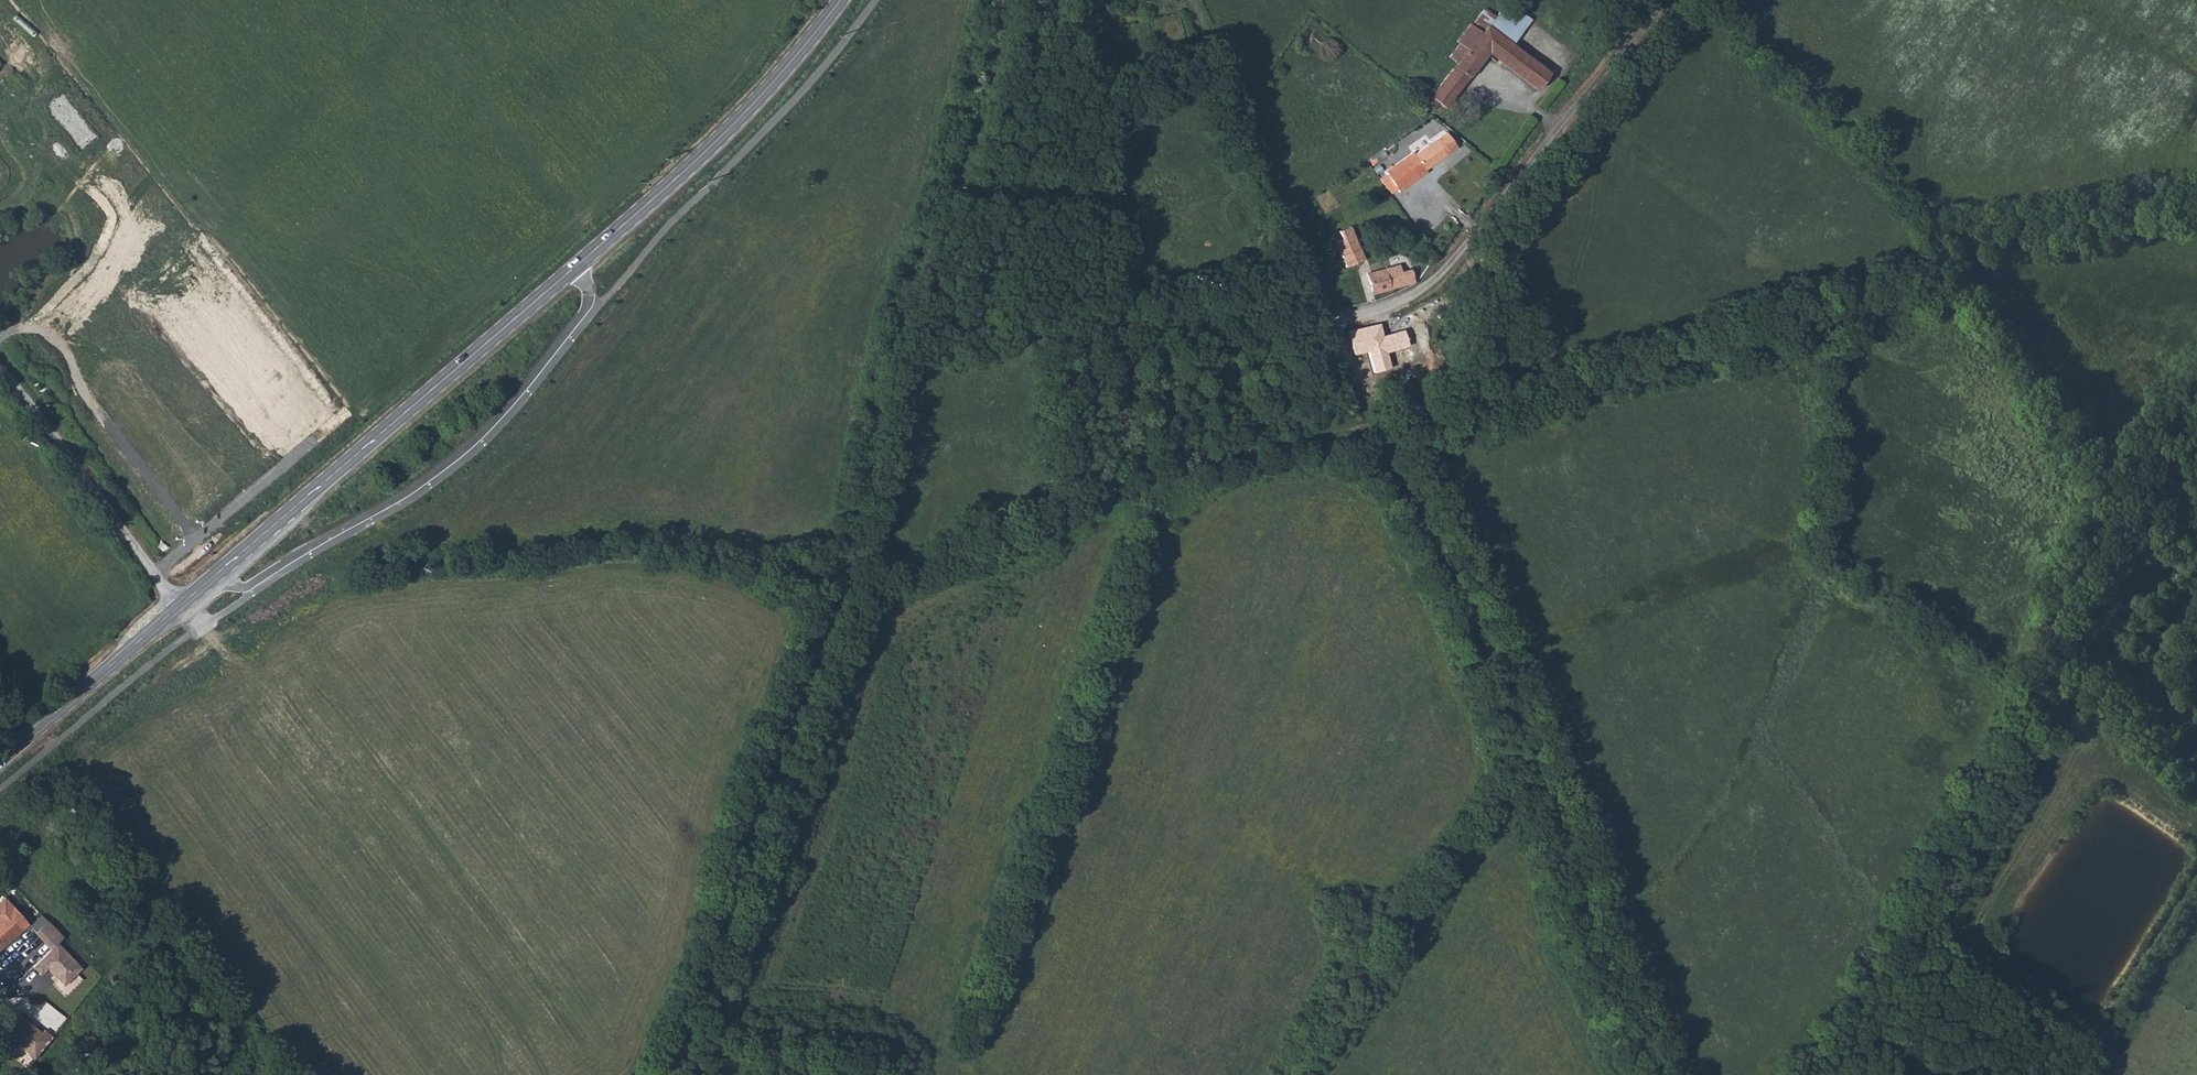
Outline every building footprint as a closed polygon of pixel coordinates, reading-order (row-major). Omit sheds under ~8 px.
[(1527,17),(1508,0),(1507,0),(1497,13),(1516,29),(1527,17)] [(1480,29),(1493,14),(1483,7),(1471,22),(1480,29)] [(1471,22),(1469,21),(1455,39),(1458,41),(1448,54),(1456,60),(1453,64),(1467,76),(1489,50),(1537,87),(1549,72),(1507,40),(1513,31),(1493,14),(1480,29),(1471,22)] [(1453,95),(1467,76),(1453,64),(1437,84),(1453,95)] [(1453,95),(1437,84),(1431,93),(1427,91),(1421,99),(1434,108),(1440,101),(1444,105),(1453,95)] [(1409,152),(1381,170),(1383,172),(1393,188),(1395,190),(1423,172),(1421,169),(1455,147),(1446,131),(1411,154),(1409,152)] [(1383,172),(1377,176),(1388,191),(1393,188),(1383,172)] [(1345,265),(1363,258),(1350,225),(1339,229),(1342,238),(1335,240),(1345,265)] [(1366,272),(1372,293),(1413,282),(1410,268),(1401,271),(1399,264),(1366,272)] [(1385,345),(1378,323),(1348,332),(1354,354),(1385,345)] [(29,924),(5,898),(0,903),(0,950),(29,924)] [(48,921),(35,933),(51,949),(57,943),(63,937),(48,921)] [(81,968),(57,943),(51,949),(32,967),(40,975),(47,968),(63,985),(81,968)] [(19,1015),(3,1034),(35,1059),(52,1037),(44,1030),(41,1033),(19,1015)]
